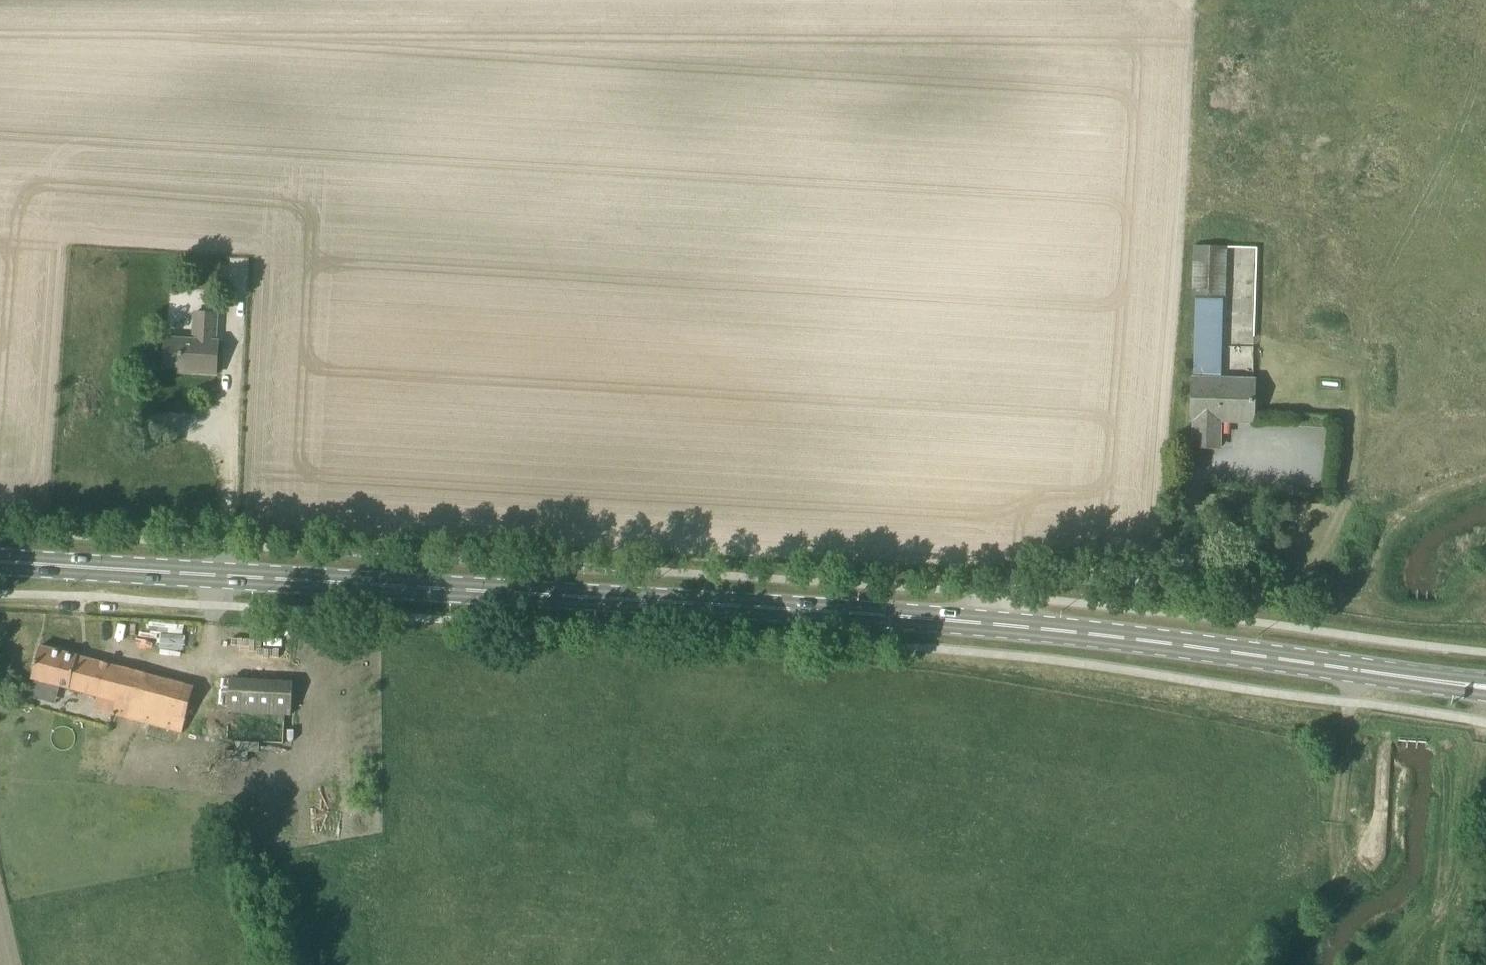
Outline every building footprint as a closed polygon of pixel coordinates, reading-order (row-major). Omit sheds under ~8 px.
[(1194,246),(1194,298),(1193,299),(1192,375),(1218,375),(1218,367),(1212,367),(1212,298),(1228,298),(1227,245),(1194,246)] [(166,338),(164,368),(189,370),(189,374),(216,375),(218,341),(216,341),(218,314),(195,313),(193,340),(166,338)] [(1218,375),(1192,375),(1192,420),(1195,420),(1195,449),(1220,449),(1220,420),(1252,420),(1252,375),(1218,375)] [(40,646),(32,679),(98,696),(95,709),(182,733),(194,687),(40,646)] [(230,679),(228,713),(291,716),(293,683),(230,679)]
